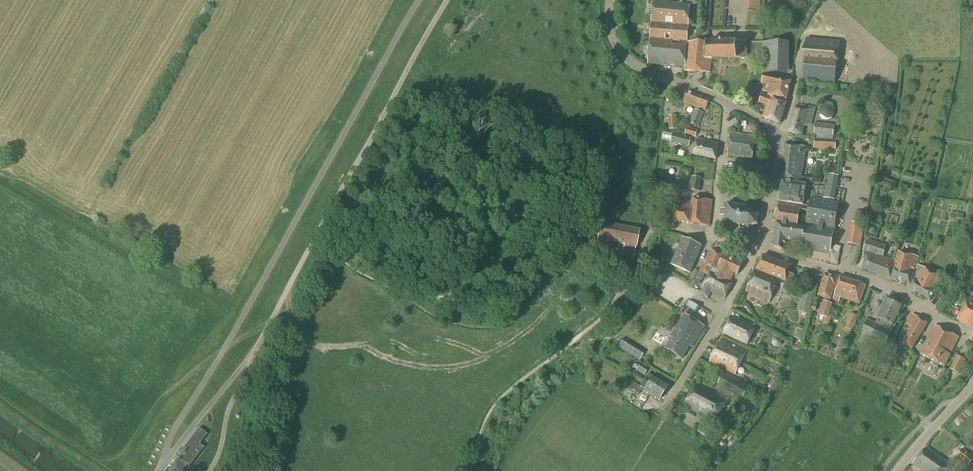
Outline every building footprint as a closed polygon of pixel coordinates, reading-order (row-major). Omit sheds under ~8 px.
[(761,0),(748,0),(747,10),(760,11),(761,0)] [(651,23),(688,26),(690,4),(653,1),(651,23)] [(650,39),(687,42),(688,26),(651,23),(650,39)] [(650,39),(648,64),(685,67),(687,42),(650,39)] [(837,69),(840,42),(807,39),(803,80),(835,83),(836,69),(837,69)] [(707,43),(687,42),(685,67),(684,72),(710,74),(711,60),(713,60),(714,43),(707,43)] [(714,43),(713,60),(737,60),(747,59),(746,42),(736,43),(736,42),(714,43)] [(762,42),(761,73),(789,74),(789,43),(762,42)] [(786,100),(791,81),(764,75),(762,84),(770,87),(768,96),(786,100)] [(705,111),(709,101),(687,92),(683,102),(705,111)] [(780,124),(786,103),(762,94),(759,103),(766,105),(762,117),(767,119),(780,124)] [(817,111),(817,112),(818,113),(818,114),(818,115),(818,116),(819,116),(819,117),(820,117),(820,118),(821,119),(822,119),(822,120),(823,120),(824,120),(825,120),(826,120),(827,120),(828,120),(829,120),(830,120),(830,119),(831,119),(832,119),(832,118),(833,118),(833,117),(834,117),(834,116),(834,115),(835,115),(835,114),(835,113),(835,112),(835,111),(835,110),(835,109),(834,108),(834,107),(833,107),(833,106),(832,105),(831,104),(830,104),(830,103),(829,103),(828,103),(827,103),(826,103),(825,103),(824,103),(823,103),(823,104),(822,104),(821,104),(821,105),(820,105),(820,106),(819,106),(819,107),(818,107),(818,108),(818,109),(818,110),(817,111)] [(810,125),(815,108),(796,105),(789,133),(802,135),(804,124),(810,125)] [(698,128),(703,113),(694,110),(688,124),(698,128)] [(669,130),(677,129),(676,116),(668,116),(669,130)] [(833,140),(835,126),(815,123),(814,135),(816,135),(816,139),(833,140)] [(694,137),(696,131),(686,128),(685,135),(694,137)] [(689,147),(691,138),(672,133),(670,142),(689,147)] [(752,159),(755,137),(731,134),(728,156),(752,159)] [(715,160),(719,143),(698,139),(694,155),(715,160)] [(816,139),(815,139),(814,149),(835,151),(836,145),(836,141),(833,140),(816,139)] [(801,180),(805,147),(786,145),(782,178),(801,180)] [(767,178),(769,164),(736,159),(734,174),(767,178)] [(839,176),(827,174),(822,199),(834,201),(839,176)] [(699,192),(701,178),(692,177),(690,191),(699,192)] [(780,192),(804,195),(806,185),(782,181),(780,192)] [(803,205),(804,195),(780,192),(779,202),(803,205)] [(911,210),(917,212),(919,205),(925,201),(921,195),(913,201),(911,210)] [(793,242),(802,244),(801,250),(830,255),(832,245),(839,203),(811,198),(809,208),(779,203),(776,222),(775,235),(774,248),(784,251),(787,241),(793,242)] [(709,226),(712,201),(693,199),(692,202),(675,200),(672,222),(709,226)] [(758,215),(752,209),(728,204),(726,210),(721,209),(720,216),(725,217),(724,223),(748,228),(757,225),(758,215)] [(962,221),(963,214),(952,212),(951,217),(956,218),(956,220),(962,221)] [(636,247),(639,230),(601,223),(597,240),(624,245),(622,252),(620,252),(618,261),(633,264),(636,247)] [(860,246),(864,225),(851,223),(847,244),(860,246)] [(696,258),(701,247),(683,239),(675,255),(684,259),(686,254),(696,258)] [(890,279),(896,262),(883,258),(886,247),(866,241),(863,251),(867,253),(862,270),(890,279),(890,278),(890,279)] [(714,252),(711,251),(706,262),(704,262),(700,271),(697,278),(702,280),(705,274),(709,276),(700,294),(708,298),(711,292),(724,299),(732,285),(725,282),(726,280),(730,282),(734,273),(738,275),(742,264),(714,252)] [(896,262),(890,279),(910,285),(918,258),(899,252),(896,262)] [(690,273),(696,258),(686,254),(684,259),(675,255),(671,265),(690,273)] [(791,284),(794,275),(790,273),(792,266),(763,256),(756,271),(779,280),(787,283),(787,282),(791,284)] [(931,302),(936,292),(935,292),(943,278),(918,265),(914,273),(917,274),(909,290),(931,302)] [(694,271),(690,280),(694,282),(695,282),(696,280),(699,273),(694,271)] [(769,303),(779,281),(755,272),(748,286),(746,292),(769,303)] [(829,315),(832,304),(829,303),(837,278),(825,274),(824,275),(818,296),(825,298),(819,316),(825,318),(823,324),(829,326),(832,316),(829,315)] [(859,304),(865,286),(840,277),(834,296),(833,300),(839,302),(840,298),(859,304)] [(789,291),(790,287),(789,287),(789,286),(781,282),(779,286),(781,286),(780,288),(788,292),(788,291),(789,291)] [(812,303),(814,295),(812,294),(804,292),(799,312),(809,314),(810,310),(812,303)] [(969,298),(958,321),(972,328),(972,300),(969,298)] [(895,327),(903,308),(885,300),(877,318),(874,323),(868,320),(861,334),(885,345),(895,327)] [(689,301),(687,301),(685,305),(697,313),(700,308),(689,301)] [(853,330),(858,317),(850,313),(844,327),(853,330)] [(692,347),(705,327),(685,314),(670,337),(672,338),(665,349),(682,359),(690,346),(692,347)] [(918,317),(912,314),(906,324),(912,327),(902,343),(912,349),(928,323),(918,317)] [(747,345),(755,328),(732,317),(724,334),(747,345)] [(944,366),(950,354),(958,337),(935,326),(921,355),(944,366)] [(800,340),(803,331),(797,329),(794,338),(800,340)] [(773,345),(774,346),(775,347),(777,348),(779,347),(780,347),(781,346),(782,344),(783,342),(782,341),(781,339),(780,338),(779,337),(777,337),(775,338),(774,339),(773,340),(772,342),(772,344),(773,345)] [(622,339),(617,347),(639,361),(644,353),(622,339)] [(736,360),(741,363),(747,352),(721,339),(715,351),(732,359),(731,360),(735,362),(736,360)] [(735,375),(741,363),(736,360),(735,362),(731,360),(732,359),(715,351),(709,362),(735,375)] [(965,361),(956,356),(956,357),(950,369),(959,374),(965,361)] [(644,376),(648,368),(640,364),(636,371),(644,376)] [(743,398),(749,386),(724,372),(717,384),(743,398)] [(638,394),(642,388),(624,376),(620,382),(638,394)] [(663,393),(667,386),(652,377),(647,384),(663,393)] [(714,423),(727,400),(697,383),(684,405),(714,423)] [(658,401),(663,393),(647,384),(643,391),(658,401)] [(200,439),(208,430),(199,423),(181,442),(187,447),(180,455),(187,462),(204,443),(200,439)] [(952,465),(926,448),(913,464),(923,470),(948,470),(952,465)] [(972,458),(972,455),(963,448),(957,455),(968,464),(972,458)] [(186,466),(177,460),(169,470),(182,470),(186,466)]
